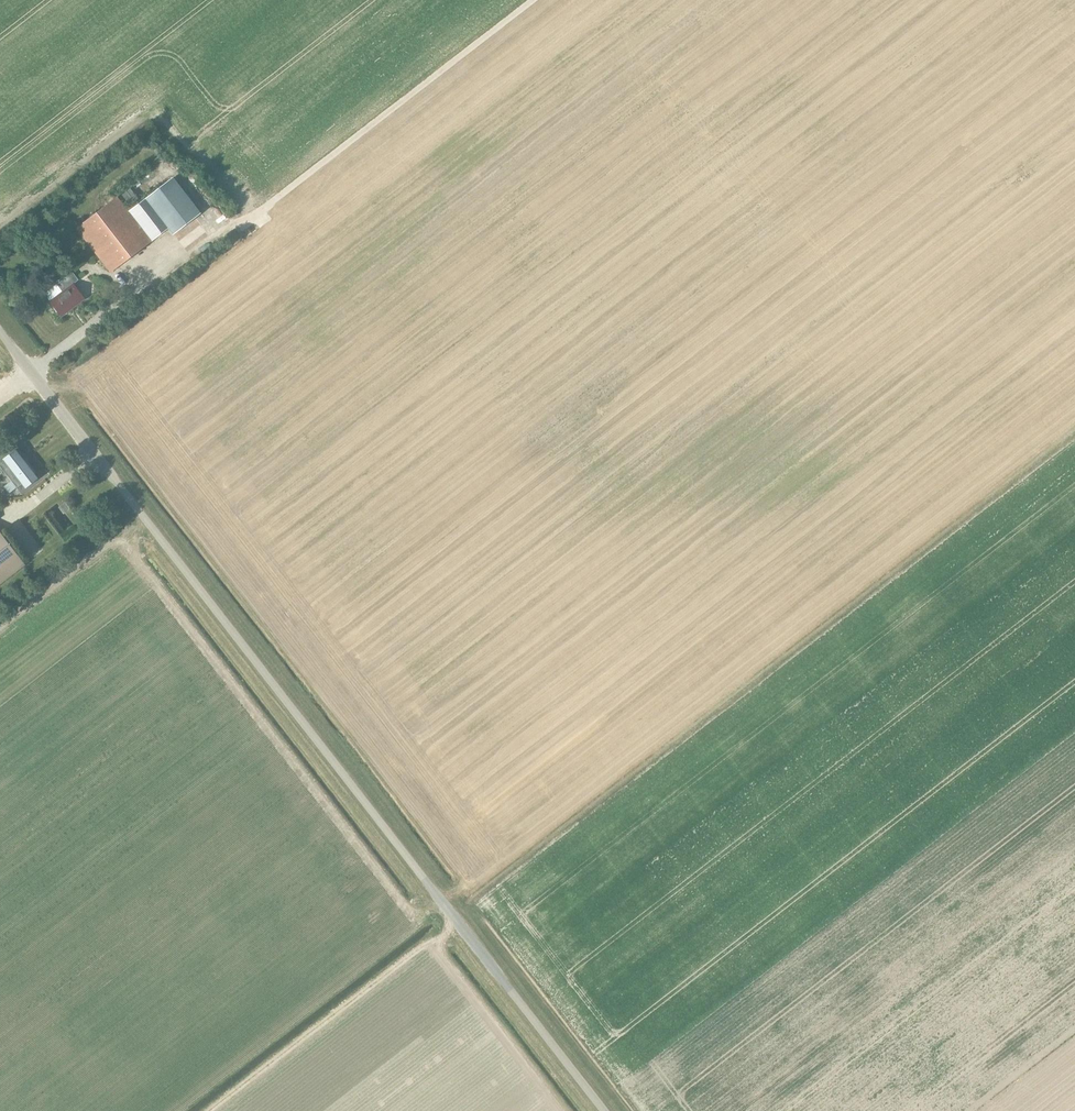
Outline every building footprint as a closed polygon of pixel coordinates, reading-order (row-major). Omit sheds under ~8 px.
[(199,215),(173,180),(147,199),(168,229),(173,235),(199,215)] [(138,199),(130,189),(122,195),(130,205),(138,199)] [(118,199),(76,229),(110,273),(150,242),(128,213),(118,199)] [(168,229),(147,199),(128,213),(150,242),(168,229)] [(224,209),(232,219),(239,213),(231,203),(224,209)] [(61,317),(84,300),(73,285),(78,280),(72,272),(44,294),(50,301),(49,302),(61,317)] [(37,473),(14,444),(0,455),(0,467),(11,481),(4,486),(10,494),(22,484),(25,489),(38,479),(35,474),(37,473)] [(24,565),(0,534),(0,584),(24,565)]
